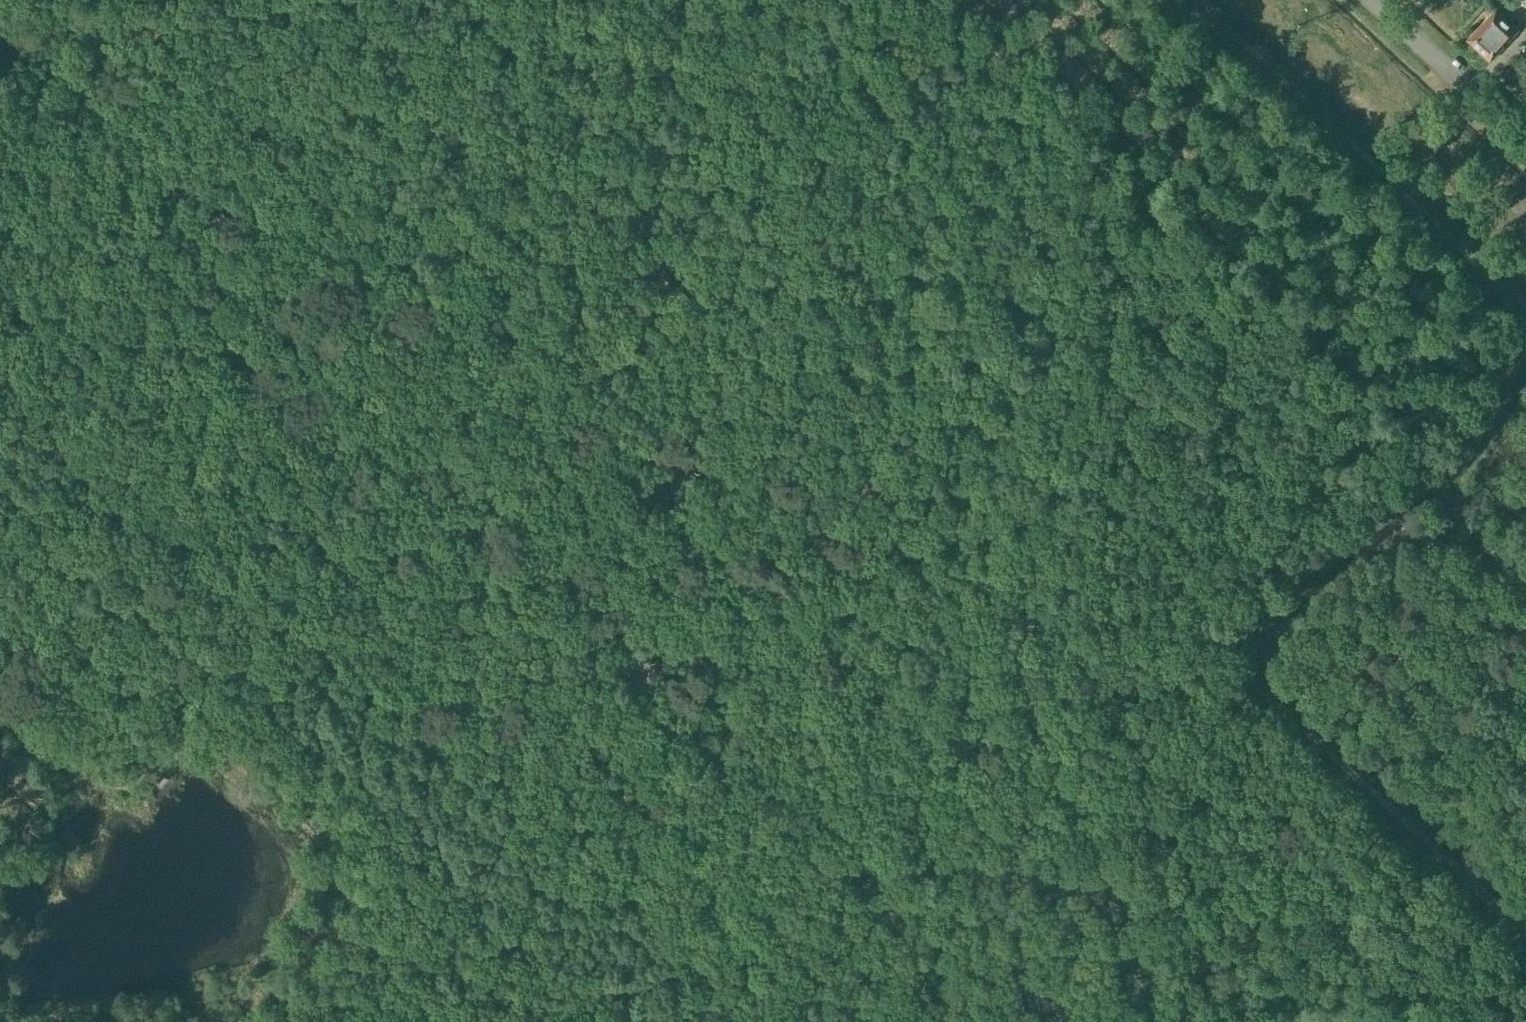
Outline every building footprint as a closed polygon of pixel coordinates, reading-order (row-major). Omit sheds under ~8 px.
[(1507,39),(1519,26),(1496,5),(1485,18),(1467,37),(1490,58),(1507,39)]
